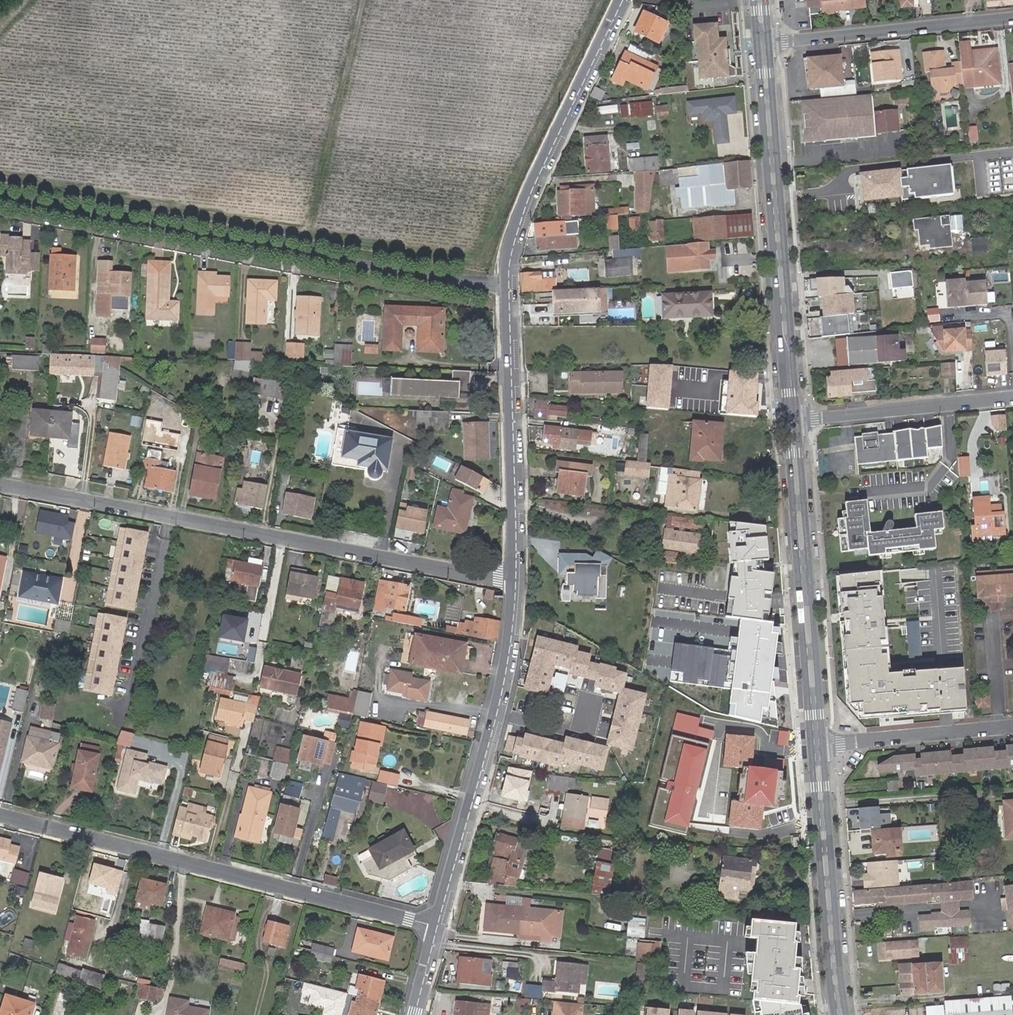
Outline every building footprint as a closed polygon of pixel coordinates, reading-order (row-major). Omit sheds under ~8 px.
[(808,8),(809,13),(832,10),(832,8),(860,9),(859,0),(807,0),(808,8)] [(666,25),(645,14),(639,26),(638,25),(635,33),(658,43),(666,25)] [(716,25),(693,26),(694,42),(697,42),(699,79),(734,76),(734,70),(727,63),(725,39),(717,39),(716,25)] [(959,44),(963,84),(971,83),(969,52),(968,52),(968,43),(959,44)] [(973,83),(974,87),(1000,84),(997,50),(984,51),(984,53),(980,53),(980,51),(969,52),(971,83),(973,83)] [(884,64),(874,65),(876,83),(902,80),(899,51),(883,52),(884,64)] [(873,53),(874,65),(884,64),(883,52),(873,53)] [(942,53),(923,54),(925,73),(930,73),(931,87),(938,93),(948,92),(954,85),(963,84),(961,64),(951,65),(952,70),(944,71),(942,53)] [(639,82),(648,86),(650,81),(656,67),(625,54),(612,82),(617,85),(622,86),(623,84),(625,80),(631,83),(636,85),(637,82),(638,82),(639,82)] [(809,61),(812,87),(812,89),(820,88),(827,88),(843,86),(840,55),(809,58),(809,61)] [(820,88),(821,99),(854,96),(853,81),(843,82),(843,86),(827,88),(820,88)] [(646,90),(648,86),(639,82),(638,82),(637,82),(636,85),(646,90)] [(653,96),(689,91),(688,85),(653,88),(653,96)] [(594,88),(589,97),(599,101),(603,93),(594,88)] [(821,99),(800,101),(804,143),(875,137),(875,133),(899,130),(897,111),(889,112),(874,113),(873,113),(871,94),(854,96),(821,99)] [(733,98),(686,102),(687,113),(700,112),(701,121),(712,120),(714,143),(727,142),(724,114),(734,113),(733,98)] [(648,104),(628,106),(630,117),(650,115),(648,104)] [(885,104),(874,105),(874,113),(889,112),(888,105),(885,105),(885,104)] [(615,106),(593,108),(594,116),(615,113),(615,106)] [(975,128),(967,129),(969,142),(976,141),(975,128)] [(609,171),(607,138),(585,140),(587,172),(609,171)] [(652,171),(654,171),(656,171),(655,157),(626,160),(627,173),(631,172),(635,172),(652,171)] [(753,186),(751,161),(695,167),(697,180),(677,182),(680,209),(736,204),(735,188),(753,186)] [(906,179),(900,179),(901,194),(902,200),(953,195),(950,165),(905,170),(906,179)] [(695,167),(676,169),(677,182),(697,180),(695,167)] [(650,185),(652,171),(635,172),(636,215),(644,215),(648,215),(650,185)] [(863,198),(901,194),(900,179),(899,171),(861,174),(863,198)] [(591,190),(581,191),(558,192),(559,217),(592,216),(591,190)] [(751,237),(750,215),(689,220),(690,224),(694,223),(696,242),(751,237)] [(948,217),(950,232),(954,232),(958,232),(962,230),(960,215),(948,217)] [(616,217),(609,218),(610,231),(617,231),(616,217)] [(950,232),(948,217),(915,220),(915,229),(919,229),(920,245),(929,244),(929,248),(951,246),(950,232)] [(638,218),(629,219),(630,232),(639,231),(638,218)] [(566,227),(569,226),(569,222),(534,226),(536,252),(566,249),(565,236),(570,236),(570,232),(566,233),(566,227)] [(648,223),(649,236),(663,235),(662,222),(648,223)] [(565,236),(566,249),(574,249),(573,235),(570,236),(565,236)] [(5,270),(15,271),(18,273),(25,274),(28,269),(29,241),(19,241),(19,239),(7,239),(7,236),(0,236),(0,257),(3,258),(3,267),(5,270)] [(973,254),(988,252),(987,243),(972,245),(973,254)] [(706,246),(666,248),(666,259),(672,258),(673,272),(707,270),(707,261),(713,260),(713,252),(706,252),(706,246)] [(58,260),(58,256),(59,250),(49,249),(48,288),(71,290),(72,261),(58,260)] [(630,276),(629,259),(604,260),(605,277),(630,276)] [(167,306),(167,302),(169,263),(148,262),(148,264),(148,266),(148,277),(147,318),(177,320),(177,307),(167,306)] [(108,273),(108,270),(108,263),(97,263),(97,293),(95,315),(108,315),(110,294),(126,295),(127,275),(113,274),(108,273)] [(148,264),(140,264),(140,277),(148,277),(148,266),(148,264)] [(912,270),(890,272),(891,288),(913,286),(912,270)] [(206,276),(206,272),(198,271),(196,313),(213,314),(213,302),(210,301),(211,295),(226,296),(227,277),(214,276),(206,276)] [(521,276),(521,282),(522,293),(552,292),(555,292),(554,280),(540,281),(540,275),(521,276)] [(843,278),(815,281),(817,298),(819,298),(823,336),(850,334),(848,317),(855,316),(853,294),(845,294),(843,278)] [(985,279),(945,282),(947,309),(987,305),(985,279)] [(248,281),(247,322),(264,324),(266,300),(275,300),(276,282),(248,281)] [(555,292),(552,292),(552,304),(557,305),(557,315),(597,312),(597,290),(555,292)] [(684,296),(686,318),(716,317),(715,294),(684,296)] [(669,318),(686,318),(684,296),(668,296),(669,318)] [(298,298),(296,335),(316,337),(318,301),(298,298)] [(268,322),(276,322),(277,305),(269,304),(268,322)] [(597,317),(597,312),(557,315),(557,305),(552,304),(553,319),(597,317)] [(430,346),(441,347),(442,312),(386,309),(385,350),(397,350),(398,325),(419,326),(421,326),(421,332),(419,332),(418,352),(430,353),(430,346)] [(932,332),(930,332),(936,343),(942,352),(947,352),(971,351),(970,336),(963,336),(962,331),(945,332),(932,332)] [(837,366),(877,363),(902,361),(902,351),(895,352),(894,336),(875,338),(835,341),(837,366)] [(33,339),(24,338),(24,349),(32,349),(33,339)] [(90,338),(89,351),(104,352),(105,338),(90,338)] [(933,345),(939,354),(942,352),(936,343),(933,345)] [(242,344),(235,344),(234,360),(241,360),(259,361),(260,353),(248,352),(249,344),(242,344)] [(41,345),(41,355),(48,355),(50,355),(50,346),(41,345)] [(297,347),(285,345),(283,360),(296,361),(297,347)] [(351,347),(334,346),(333,364),(349,365),(351,347)] [(1003,349),(983,350),(985,375),(1005,374),(1003,349)] [(50,355),(48,355),(47,372),(96,375),(101,375),(102,363),(92,357),(50,355)] [(38,359),(13,357),(11,371),(37,372),(38,359)] [(117,357),(103,357),(102,363),(116,370),(117,357)] [(953,362),(943,363),(943,375),(954,375),(953,362)] [(116,370),(102,363),(101,375),(100,386),(113,388),(116,370)] [(669,366),(645,365),(642,410),(666,412),(669,366)] [(246,371),(231,368),(229,381),(243,384),(246,371)] [(388,394),(457,398),(458,380),(469,381),(470,370),(452,369),(451,380),(389,376),(388,394)] [(758,375),(730,372),(726,414),(757,417),(758,403),(756,403),(758,375)] [(866,380),(865,372),(847,373),(847,375),(825,377),(827,397),(849,395),(849,392),(867,390),(875,390),(874,379),(866,380)] [(602,390),(602,394),(620,394),(620,375),(570,375),(570,394),(598,394),(597,390),(602,390)] [(379,377),(379,393),(387,393),(388,377),(379,377)] [(259,382),(256,395),(281,401),(284,384),(259,379),(259,382)] [(378,393),(378,380),(361,380),(361,393),(378,393)] [(249,394),(256,395),(259,382),(252,381),(249,394)] [(113,388),(100,386),(98,397),(112,399),(113,388)] [(566,407),(535,405),(534,417),(549,418),(549,416),(565,417),(566,407)] [(190,414),(183,409),(180,422),(188,423),(190,414)] [(49,437),(51,412),(32,411),(30,435),(49,437)] [(447,430),(448,412),(407,411),(406,428),(447,430)] [(71,414),(51,412),(49,437),(68,439),(71,414)] [(70,421),(68,445),(78,446),(80,422),(70,421)] [(188,423),(180,422),(178,430),(186,432),(188,423)] [(717,461),(718,444),(714,444),(714,435),(719,436),(719,424),(692,422),(689,460),(717,461)] [(892,431),(853,436),(857,464),(927,458),(925,448),(942,447),(940,423),(892,431)] [(484,436),(484,424),(463,425),(463,459),(487,459),(487,436),(484,436)] [(714,444),(718,444),(722,445),(723,424),(719,424),(719,436),(714,435),(714,444)] [(329,465),(362,471),(361,475),(368,476),(368,477),(370,478),(373,478),(375,478),(376,478),(378,476),(379,474),(379,471),(385,472),(390,442),(345,434),(347,427),(337,425),(329,465)] [(543,442),(560,444),(565,445),(565,449),(575,450),(576,443),(590,445),(591,433),(577,431),(562,429),(562,428),(545,427),(543,442)] [(125,458),(125,453),(129,436),(109,432),(103,466),(122,469),(125,458)] [(647,435),(638,435),(637,461),(645,462),(647,435)] [(608,454),(609,443),(601,441),(600,453),(608,454)] [(145,487),(170,492),(174,473),(165,471),(156,469),(158,461),(159,462),(161,451),(148,448),(144,467),(148,469),(145,487)] [(197,454),(189,496),(201,498),(201,497),(214,499),(222,459),(197,454)] [(959,455),(959,475),(971,475),(971,455),(959,455)] [(439,456),(437,465),(449,469),(452,459),(439,456)] [(159,462),(158,461),(156,469),(165,471),(167,463),(159,462)] [(560,473),(557,493),(583,496),(586,476),(590,476),(591,467),(557,463),(556,472),(560,473)] [(648,466),(627,463),(625,475),(647,478),(648,466)] [(624,465),(615,464),(614,472),(623,473),(624,465)] [(491,481),(461,465),(454,479),(484,494),(491,481)] [(283,468),(279,484),(288,486),(292,470),(283,468)] [(673,492),(671,506),(696,511),(701,479),(698,478),(698,472),(673,468),(672,475),(669,474),(666,491),(673,492)] [(666,491),(669,474),(660,473),(657,489),(666,491)] [(265,487),(245,482),(243,491),(238,490),(234,505),(261,510),(265,487)] [(433,528),(442,530),(464,535),(471,499),(459,496),(460,493),(451,491),(447,509),(438,507),(433,528)] [(664,505),(671,506),(673,492),(666,491),(664,505)] [(288,506),(286,515),(309,520),(313,499),(286,494),(284,505),(288,506)] [(868,548),(869,555),(936,548),(934,530),(944,529),(942,512),(915,514),(917,531),(867,536),(863,500),(836,503),(842,551),(868,548)] [(971,527),(972,542),(979,541),(979,536),(1005,534),(1004,515),(1000,516),(988,516),(988,506),(987,502),(973,503),(975,527),(971,527)] [(408,504),(400,503),(395,529),(424,535),(429,510),(408,506),(408,504)] [(988,506),(988,516),(1000,516),(999,505),(988,506)] [(67,514),(38,509),(33,534),(69,540),(72,525),(65,523),(67,514)] [(673,519),(666,518),(665,531),(672,532),(673,528),(672,528),(673,519)] [(673,528),(691,530),(693,521),(673,519),(672,528),(673,528)] [(693,521),(691,530),(701,531),(702,523),(693,521)] [(765,526),(728,522),(730,563),(736,563),(737,579),(730,578),(728,599),(733,600),(731,618),(740,619),(729,716),(778,728),(773,681),(778,680),(778,668),(773,668),(777,634),(772,634),(773,623),(762,621),(763,613),(768,614),(770,600),(763,599),(764,593),(771,593),(773,574),(763,572),(762,560),(767,560),(765,526)] [(145,534),(118,528),(103,605),(131,610),(145,534)] [(663,549),(682,551),(682,554),(699,556),(701,536),(672,532),(665,531),(663,549)] [(584,554),(558,553),(558,573),(565,573),(565,583),(561,583),(560,585),(560,587),(560,588),(560,590),(560,592),(560,593),(560,595),(560,597),(561,599),(568,599),(568,592),(573,590),(577,591),(577,593),(594,594),(594,598),(604,599),(605,566),(610,557),(605,554),(597,550),(592,558),(584,554)] [(234,562),(226,560),(222,578),(230,580),(232,571),(234,562)] [(246,567),(247,563),(234,560),(234,562),(232,571),(230,580),(230,581),(246,585),(243,600),(253,603),(260,570),(246,567)] [(847,704),(852,712),(862,716),(963,710),(961,667),(886,671),(879,567),(838,569),(847,704)] [(298,571),(290,569),(289,574),(286,595),(302,598),(311,600),(315,579),(302,576),(297,575),(298,571)] [(980,597),(987,597),(988,595),(992,594),(992,596),(992,597),(993,601),(1009,600),(1008,595),(1009,593),(1012,593),(1012,570),(979,572),(980,597)] [(61,579),(24,572),(20,597),(56,604),(61,579)] [(341,580),(326,577),(323,594),(324,594),(337,596),(341,580)] [(335,608),(357,613),(363,583),(341,580),(337,596),(324,594),(322,608),(334,611),(335,608)] [(375,606),(403,611),(407,587),(380,582),(375,606)] [(459,585),(456,591),(469,599),(472,593),(459,585)] [(334,611),(322,608),(317,633),(330,635),(334,611)] [(724,632),(725,616),(690,613),(689,629),(724,632)] [(124,619),(97,614),(83,691),(110,696),(124,619)] [(246,620),(221,615),(216,640),(241,645),(246,620)] [(415,620),(388,615),(387,621),(414,627),(415,620)] [(456,634),(462,635),(462,634),(471,636),(496,641),(498,624),(467,618),(466,622),(464,622),(464,626),(458,624),(456,634)] [(921,619),(906,620),(908,657),(923,656),(921,619)] [(54,633),(68,636),(70,622),(57,621),(54,633)] [(411,637),(405,664),(410,664),(415,638),(411,637)] [(415,638),(410,664),(457,674),(463,648),(415,638)] [(576,648),(538,639),(533,659),(571,668),(570,672),(598,679),(596,686),(622,692),(609,745),(632,751),(646,695),(623,689),(627,674),(614,671),(615,668),(600,665),(600,666),(588,663),(589,656),(575,652),(576,648)] [(222,643),(220,651),(235,653),(236,645),(222,643)] [(552,668),(531,662),(524,688),(545,694),(552,668)] [(250,665),(239,663),(237,671),(248,674),(250,665)] [(260,686),(294,695),(299,675),(264,667),(260,686)] [(413,673),(391,669),(387,691),(403,694),(402,698),(427,703),(431,681),(413,678),(413,673)] [(550,688),(565,691),(568,673),(553,671),(550,688)] [(209,674),(207,685),(231,691),(234,679),(209,674)] [(23,712),(28,691),(17,688),(12,709),(23,712)] [(357,692),(355,701),(352,715),(366,718),(371,695),(357,692)] [(990,693),(978,694),(979,705),(991,704),(990,693)] [(352,715),(355,701),(326,695),(322,709),(352,716),(352,715)] [(246,720),(252,721),(258,697),(252,696),(249,708),(245,707),(232,703),(218,700),(214,719),(224,721),(228,722),(241,724),(242,719),(246,720)] [(232,703),(245,707),(247,699),(233,696),(232,703)] [(52,720),(55,706),(43,704),(40,718),(52,720)] [(424,726),(465,735),(467,721),(427,713),(424,726)] [(700,719),(677,713),(673,730),(712,739),(714,731),(698,727),(700,719)] [(12,724),(0,720),(0,771),(12,724)] [(356,747),(375,751),(377,745),(375,745),(379,728),(361,725),(356,747)] [(22,761),(51,770),(58,745),(56,744),(59,735),(30,727),(22,761)] [(375,745),(377,745),(380,746),(384,729),(379,728),(375,745)] [(132,734),(120,731),(116,740),(115,744),(130,747),(132,734)] [(789,733),(779,731),(777,745),(787,747),(789,733)] [(228,738),(206,733),(205,739),(226,745),(228,738)] [(524,741),(509,737),(507,747),(514,749),(514,751),(521,753),(520,755),(557,765),(559,758),(574,762),(575,761),(588,765),(587,767),(601,770),(606,749),(566,738),(564,746),(525,735),(524,741)] [(750,768),(752,737),(725,736),(723,766),(748,768),(750,768)] [(332,745),(302,737),(296,761),(318,767),(319,763),(321,755),(329,757),(332,745)] [(220,764),(222,756),(225,747),(207,743),(199,772),(207,774),(212,775),(217,776),(220,764)] [(706,750),(683,745),(664,822),(687,828),(706,750)] [(372,766),(375,751),(356,747),(353,761),(372,766)] [(1012,767),(1012,747),(1001,748),(1001,753),(986,755),(986,750),(958,752),(959,757),(944,759),(943,754),(915,756),(916,761),(908,762),(909,772),(910,777),(1012,767)] [(117,791),(136,796),(140,782),(154,785),(154,784),(165,786),(170,767),(147,762),(149,754),(127,749),(117,791)] [(286,752),(273,750),(271,762),(283,766),(284,761),(286,752)] [(78,753),(71,787),(90,791),(97,756),(78,753)] [(329,757),(321,755),(319,763),(328,765),(329,757)] [(283,766),(271,762),(270,764),(267,777),(270,777),(269,780),(279,783),(283,766)] [(901,763),(902,773),(909,772),(908,762),(901,763)] [(889,764),(873,772),(873,775),(902,773),(901,763),(889,764)] [(502,773),(498,797),(525,801),(530,769),(508,766),(507,774),(502,773)] [(748,768),(744,804),(762,806),(777,808),(778,798),(784,799),(786,782),(781,781),(782,772),(750,768),(748,768)] [(380,771),(378,782),(397,786),(400,776),(380,771)] [(361,791),(364,780),(338,774),(335,784),(361,791)] [(567,777),(547,775),(546,790),(566,792),(567,777)] [(283,783),(281,795),(288,797),(296,798),(300,787),(283,783)] [(388,786),(373,783),(369,799),(384,803),(388,786)] [(883,784),(885,794),(894,794),(893,783),(883,784)] [(354,816),(361,791),(335,784),(320,838),(331,841),(338,812),(354,816)] [(194,790),(184,787),(182,795),(192,797),(194,790)] [(249,787),(236,839),(259,845),(272,793),(249,787)] [(564,793),(560,819),(566,819),(564,827),(580,830),(585,797),(564,793)] [(281,795),(278,805),(286,807),(288,797),(281,795)] [(1003,800),(1004,817),(1007,817),(1008,834),(1012,834),(1012,799),(1003,800)] [(732,803),(729,824),(760,828),(762,806),(744,804),(732,803)] [(185,805),(184,811),(196,814),(198,808),(185,805)] [(286,807),(278,805),(272,833),(290,838),(296,809),(286,807)] [(887,812),(877,813),(876,805),(856,807),(858,828),(878,826),(888,825),(887,812)] [(178,809),(172,834),(180,837),(188,839),(189,835),(197,837),(205,839),(210,818),(202,816),(196,814),(184,811),(178,809)] [(884,850),(898,849),(896,829),(870,830),(872,851),(884,850)] [(412,851),(402,832),(370,850),(368,851),(357,857),(367,876),(387,881),(409,869),(404,861),(406,859),(404,856),(412,851)] [(521,842),(496,834),(491,854),(495,855),(515,861),(521,842)] [(5,856),(9,841),(0,839),(0,854),(5,856)] [(528,844),(521,842),(515,861),(495,855),(493,859),(508,863),(505,876),(517,880),(528,844)] [(598,849),(591,895),(608,896),(615,852),(598,849)] [(412,851),(404,856),(406,859),(415,855),(412,851)] [(976,870),(976,857),(964,857),(964,861),(976,870)] [(990,857),(981,857),(981,871),(989,871),(990,857)] [(739,887),(738,892),(747,893),(752,888),(754,871),(755,871),(757,870),(757,866),(756,866),(755,865),(755,862),(723,858),(720,885),(739,887)] [(508,863),(493,859),(489,873),(504,877),(505,876),(508,863)] [(864,888),(898,885),(896,860),(867,863),(867,874),(870,876),(870,879),(863,879),(864,888)] [(978,873),(976,870),(964,861),(959,867),(969,875),(971,874),(975,877),(978,873)] [(123,872),(94,864),(89,884),(108,889),(106,894),(117,896),(123,872)] [(8,872),(5,884),(13,887),(17,875),(8,872)] [(504,877),(489,873),(485,884),(502,886),(504,877)] [(38,874),(30,903),(53,909),(56,899),(64,901),(68,885),(60,883),(61,880),(38,874)] [(17,875),(13,887),(23,890),(27,878),(17,875)] [(157,888),(158,884),(141,880),(137,900),(150,904),(160,906),(164,889),(157,888)] [(968,911),(958,912),(958,900),(972,899),(970,881),(954,882),(954,884),(920,886),(904,888),(854,891),(855,903),(878,902),(888,902),(888,905),(897,905),(905,904),(905,902),(913,902),(913,903),(941,901),(942,913),(934,913),(934,915),(918,917),(919,930),(936,929),(936,927),(969,925),(968,911)] [(1012,919),(1012,883),(1002,884),(1005,919),(1012,919)] [(737,900),(738,892),(739,887),(720,885),(718,899),(737,900)] [(150,904),(137,900),(135,908),(148,912),(150,904)] [(486,930),(554,937),(556,911),(489,904),(486,930)] [(205,907),(204,913),(221,917),(222,912),(205,907)] [(556,911),(554,937),(562,938),(564,912),(556,911)] [(221,917),(204,913),(198,933),(226,940),(227,935),(232,917),(233,914),(223,912),(222,912),(221,917)] [(76,917),(74,925),(70,939),(65,956),(81,961),(85,946),(87,947),(94,922),(76,917)] [(227,935),(226,940),(229,941),(233,942),(239,919),(232,917),(227,935)] [(750,1001),(797,1006),(798,997),(798,996),(796,996),(798,970),(792,969),(793,958),(795,943),(792,943),(793,933),(794,925),(747,921),(747,928),(746,939),(755,940),(753,955),(751,955),(749,976),(749,983),(755,984),(754,992),(751,992),(751,993),(750,1001)] [(74,925),(66,922),(62,937),(70,939),(74,925)] [(637,922),(628,922),(627,939),(642,940),(643,929),(637,929),(637,922)] [(139,947),(158,951),(162,927),(143,923),(139,947)] [(286,929),(267,924),(262,942),(282,947),(286,929)] [(358,929),(357,934),(371,938),(373,933),(358,929)] [(371,938),(357,934),(353,951),(386,959),(391,937),(373,933),(371,938)] [(945,949),(965,948),(965,938),(944,939),(945,949)] [(34,942),(24,939),(21,947),(32,950),(34,942)] [(887,957),(917,955),(916,941),(886,942),(878,943),(879,957),(887,957)] [(310,951),(332,956),(333,949),(313,944),(310,951)] [(655,944),(645,944),(643,960),(653,961),(655,944)] [(310,951),(305,949),(304,955),(309,956),(308,958),(330,964),(332,956),(310,951)] [(480,975),(482,961),(460,958),(458,984),(489,987),(491,976),(488,976),(480,975)] [(798,996),(798,997),(803,997),(800,959),(793,958),(792,969),(798,970),(796,996),(798,996)] [(490,961),(482,961),(480,975),(488,976),(490,961)] [(916,961),(908,961),(908,964),(898,965),(900,995),(943,992),(941,963),(916,964),(916,963),(916,961)] [(579,964),(558,962),(556,979),(556,982),(552,983),(543,982),(542,990),(576,994),(579,964)] [(242,969),(220,964),(217,975),(239,980),(242,969)] [(649,966),(637,965),(635,985),(647,986),(649,966)] [(77,971),(73,981),(99,990),(103,976),(82,969),(80,973),(77,971)] [(359,989),(357,997),(377,1002),(382,982),(359,976),(355,988),(359,989)] [(162,990),(141,985),(137,997),(153,1001),(155,994),(160,995),(162,990)] [(355,988),(348,986),(346,994),(357,997),(359,989),(355,988)] [(32,1004),(4,996),(0,1010),(0,1014),(29,1014),(32,1004)] [(357,997),(355,1003),(352,1002),(349,1014),(351,1014),(374,1014),(377,1002),(357,997)] [(1007,997),(957,1001),(945,1002),(946,1014),(1009,1014),(1007,997)] [(209,1013),(188,1008),(190,1003),(171,998),(167,1014),(209,1014),(209,1013)] [(503,999),(492,998),(491,1006),(502,1008),(503,999)] [(516,1007),(529,1008),(529,1001),(517,1000),(516,1007)] [(805,1007),(797,1006),(750,1001),(753,1014),(807,1014),(805,1007)] [(572,1014),(573,1006),(573,1003),(554,1002),(553,1013),(553,1014),(573,1014),(572,1014)] [(488,1007),(474,1005),(456,1003),(455,1014),(488,1014),(488,1007)] [(581,1007),(573,1006),(572,1014),(573,1014),(580,1014),(581,1007)]
